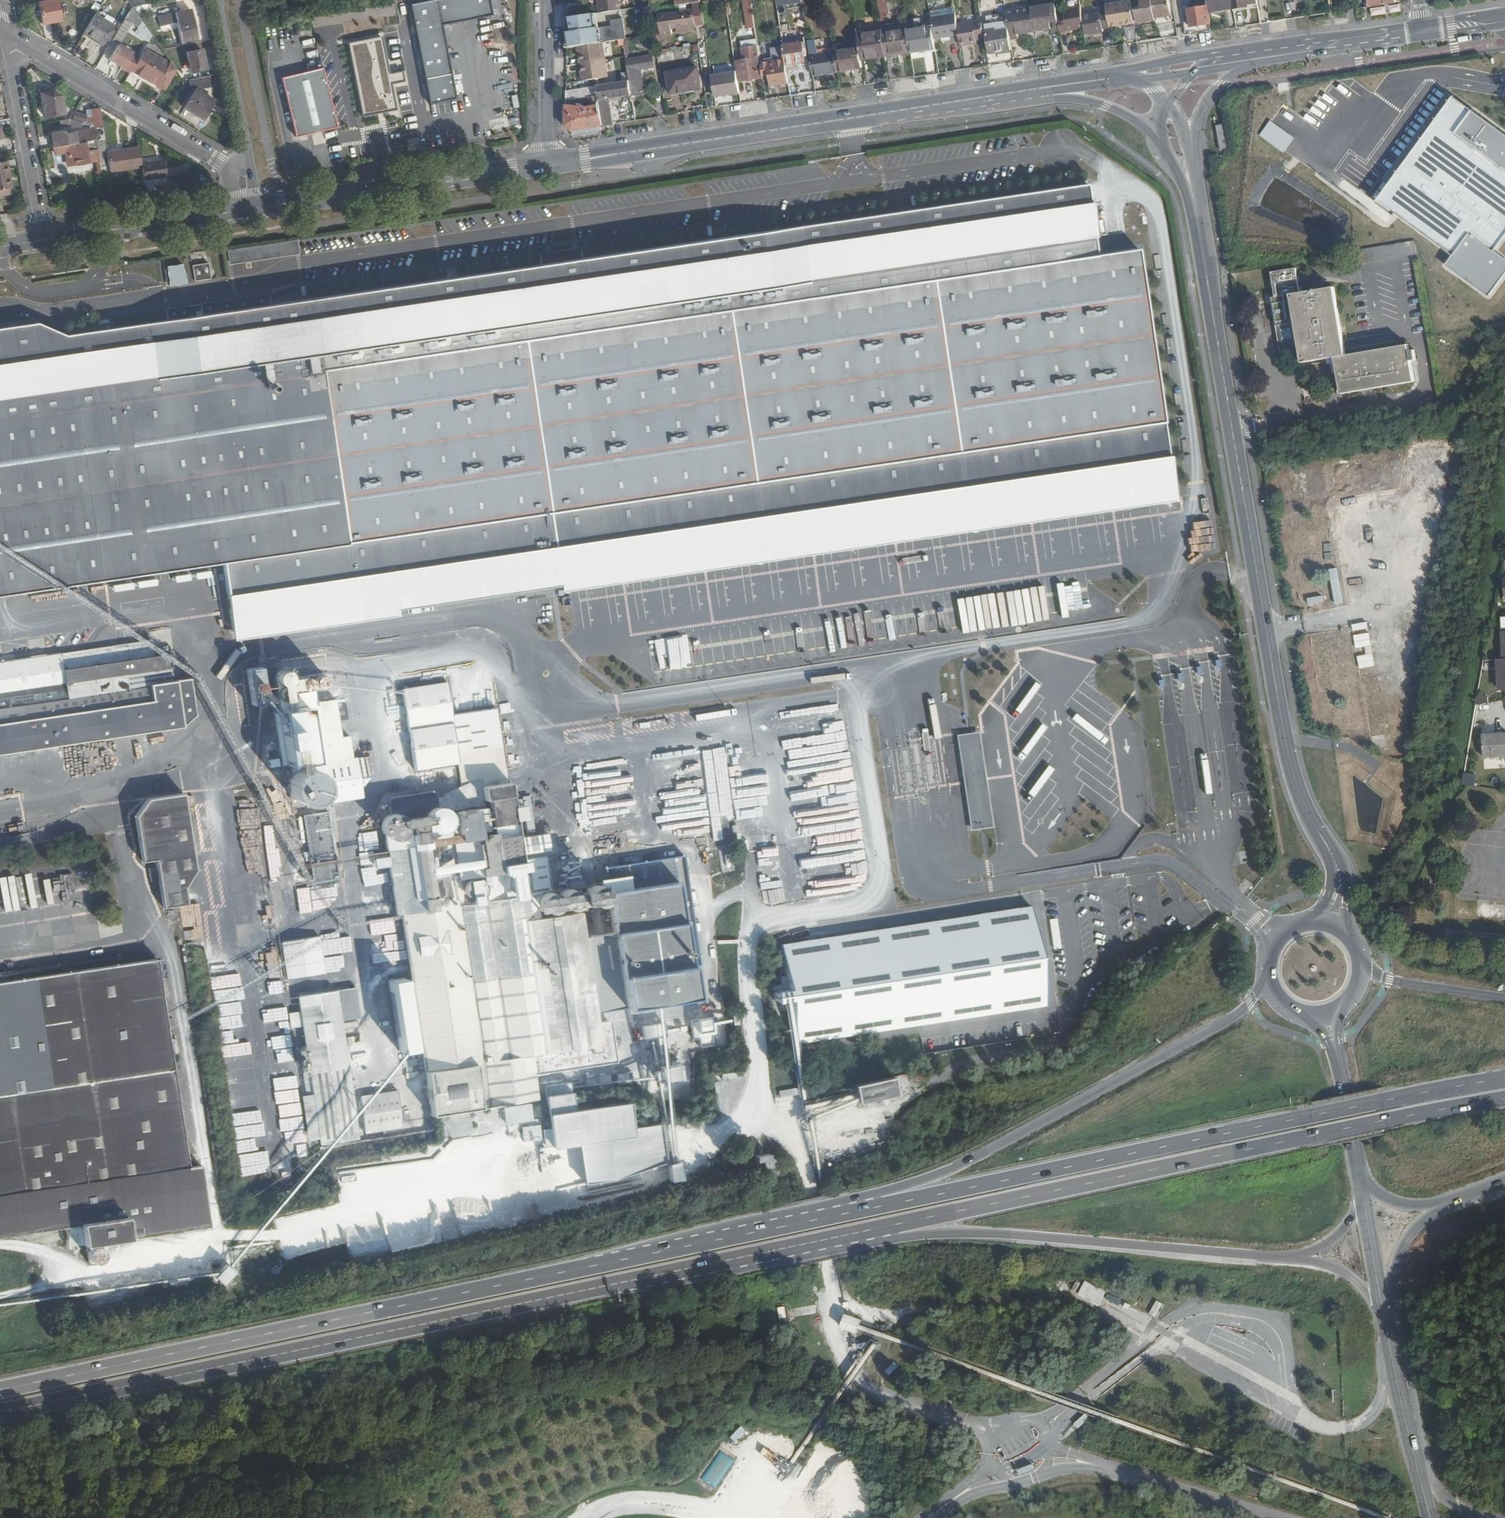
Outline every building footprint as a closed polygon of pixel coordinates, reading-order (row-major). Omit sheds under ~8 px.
[(59,22),(55,0),(38,3),(42,25),(59,22)] [(411,3),(430,102),(454,96),(439,22),(491,13),(488,0),(428,0),(411,3)] [(619,0),(601,0),(601,4),(597,5),(598,13),(620,10),(619,0)] [(750,0),(744,0),(749,29),(755,28),(750,0)] [(886,0),(877,0),(880,17),(889,16),(886,0)] [(1169,0),(1140,0),(1142,10),(1135,11),(1136,24),(1155,21),(1155,18),(1172,16),(1169,0)] [(1232,0),(1207,0),(1208,7),(1209,13),(1234,9),(1232,0)] [(1234,9),(1234,10),(1248,8),(1247,5),(1258,4),(1257,0),(1232,0),(1234,9)] [(1134,24),(1131,2),(1106,6),(1107,14),(1110,28),(1134,24)] [(1059,32),(1057,19),(1055,5),(1031,9),(1035,32),(1050,29),(1051,33),(1059,32)] [(127,19),(131,18),(134,12),(131,7),(130,6),(122,19),(127,19)] [(709,17),(708,7),(701,8),(703,18),(709,17)] [(1209,13),(1208,7),(1188,10),(1191,28),(1211,25),(1209,13)] [(1084,29),(1083,18),(1081,8),(1063,11),(1064,18),(1057,19),(1059,32),(1060,34),(1067,33),(1066,32),(1084,29)] [(1035,32),(1031,9),(1006,13),(1007,16),(1010,40),(1018,39),(1018,35),(1035,32)] [(193,10),(161,15),(162,23),(178,20),(182,42),(198,39),(193,10)] [(626,39),(624,23),(597,27),(596,14),(566,18),(566,48),(579,46),(603,43),(626,39)] [(1110,28),(1107,14),(1083,18),(1084,29),(1086,36),(1103,33),(1103,31),(1110,30),(1110,28)] [(94,15),(88,25),(82,35),(91,41),(93,38),(101,43),(112,26),(107,23),(94,15)] [(1010,40),(1007,16),(981,20),(984,35),(988,34),(991,54),(1012,51),(1010,40)] [(694,27),(692,17),(665,22),(666,32),(694,27)] [(958,36),(956,21),(955,17),(931,20),(932,31),(934,40),(958,36)] [(981,20),(981,17),(956,21),(958,36),(960,47),(967,46),(966,42),(984,39),(984,35),(981,20)] [(1137,39),(1135,27),(1126,29),(1127,41),(1137,39)] [(908,34),(907,28),(882,32),(886,57),(911,53),(908,34)] [(934,40),(932,31),(908,34),(911,53),(935,49),(934,40)] [(886,57),(882,32),(857,36),(859,47),(861,60),(877,58),(877,55),(884,54),(885,57),(886,57)] [(656,45),(654,35),(640,37),(641,47),(656,45)] [(383,37),(350,43),(365,114),(395,107),(390,84),(405,81),(403,70),(390,73),(383,37)] [(806,63),(803,42),(783,46),(785,57),(786,66),(806,63)] [(608,77),(603,43),(579,46),(583,80),(596,78),(596,79),(608,77)] [(761,79),(757,61),(760,60),(758,47),(742,50),(744,62),(737,63),(740,82),(761,79)] [(773,58),(784,56),(783,47),(771,48),(773,58)] [(861,60),(859,47),(834,51),(837,72),(862,68),(861,60)] [(107,64),(128,75),(137,61),(116,48),(107,64)] [(203,48),(187,52),(190,70),(206,68),(203,48)] [(169,63),(147,50),(135,70),(157,84),(158,83),(169,63)] [(837,72),(834,51),(810,54),(813,75),(837,72)] [(786,66),(785,57),(760,60),(762,75),(768,74),(771,87),(789,85),(786,66)] [(926,71),(934,71),(933,57),(926,58),(926,71)] [(654,76),(652,62),(627,66),(629,80),(632,95),(645,92),(643,77),(654,76)] [(169,63),(158,83),(165,88),(176,68),(169,63)] [(320,67),(280,77),(295,137),(335,127),(320,67)] [(701,90),(699,69),(669,73),(671,94),(701,90)] [(740,94),(737,73),(712,77),(715,99),(740,94)] [(632,95),(629,80),(597,85),(599,96),(600,105),(603,126),(615,124),(611,98),(632,95)] [(599,96),(597,85),(566,91),(566,101),(599,96)] [(54,88),(42,91),(47,116),(67,113),(63,95),(54,88)] [(214,99),(195,88),(184,107),(203,119),(214,99)] [(450,103),(437,102),(436,113),(449,114),(450,103)] [(603,126),(600,105),(584,108),(583,107),(581,106),(566,106),(566,126),(573,131),(603,126)] [(106,142),(101,107),(91,109),(92,116),(87,116),(87,122),(95,120),(96,125),(96,128),(66,132),(67,148),(70,168),(109,163),(111,172),(143,167),(144,177),(167,174),(164,157),(142,160),(139,147),(108,151),(106,142)] [(1223,125),(1215,127),(1217,150),(1227,150),(1223,125)] [(7,161),(0,162),(0,194),(9,193),(6,174),(9,174),(7,161)] [(167,174),(144,177),(146,190),(156,189),(155,182),(168,180),(167,174)] [(1176,499),(1139,248),(1096,254),(1086,183),(65,336),(37,323),(0,328),(0,595),(222,562),(234,640),(398,615),(397,609),(561,584),(562,589),(1176,499)] [(227,250),(230,277),(266,272),(264,260),(300,255),(298,240),(227,250)] [(1364,249),(1366,262),(1418,253),(1416,240),(1364,249)] [(525,255),(526,263),(583,254),(582,246),(525,255)] [(192,264),(205,263),(205,252),(191,252),(192,264)] [(194,281),(211,279),(209,263),(192,265),(194,281)] [(166,267),(169,287),(187,285),(184,264),(166,267)] [(1294,268),(1269,273),(1274,298),(1288,295),(1293,321),(1273,325),(1279,356),(1299,352),(1301,363),(1328,357),(1329,363),(1333,362),(1334,372),(1338,372),(1342,393),(1415,382),(1409,344),(1345,355),(1333,287),(1298,292),(1294,268)] [(378,274),(378,283),(417,281),(416,273),(378,274)] [(882,543),(884,559),(900,558),(901,565),(912,564),(911,555),(930,553),(929,538),(882,543)] [(1320,595),(1305,599),(1307,605),(1321,601),(1320,595)] [(198,725),(191,677),(173,680),(170,655),(153,658),(150,640),(0,662),(0,754),(198,725)] [(259,666),(244,669),(250,705),(265,703),(259,666)] [(322,805),(362,797),(361,787),(369,777),(366,756),(352,758),(348,736),(340,736),(335,699),(314,702),(312,690),(292,693),(291,690),(296,688),(294,676),(288,677),(288,675),(286,672),(282,670),(278,670),(275,672),(273,675),(273,678),(273,681),(275,683),(277,685),(276,689),(276,692),(277,697),(279,699),(280,710),(277,710),(285,766),(292,765),(293,773),(289,777),(287,783),(287,790),(288,796),(293,800),(300,804),(307,805),(313,803),(318,805),(322,805)] [(419,1046),(431,1116),(502,1104),(505,1122),(535,1118),(532,1100),(539,1099),(535,1073),(615,1061),(607,1010),(649,1003),(694,996),(673,858),(605,868),(605,877),(598,879),(597,884),(587,886),(583,888),(573,889),(568,888),(563,889),(560,891),(554,892),(547,856),(525,860),(522,855),(550,850),(547,833),(536,834),(530,795),(522,797),(527,836),(517,837),(515,820),(524,819),(522,804),(512,806),(496,708),(452,715),(447,682),(401,689),(414,770),(457,764),(460,785),(445,792),(442,794),(441,796),(435,797),(435,793),(432,791),(429,791),(392,796),(390,798),(389,800),(389,802),(390,812),(385,814),(381,818),(379,823),(379,828),(381,834),(385,838),(387,855),(373,858),(375,868),(388,866),(395,914),(400,913),(400,915),(410,979),(405,980),(404,977),(388,979),(400,1051),(415,1049),(414,1047),(419,1046)] [(1482,733),(1483,754),(1504,753),(1504,731),(1482,733)] [(980,732),(958,735),(972,830),(994,827),(980,732)] [(279,755),(270,757),(273,767),(281,765),(279,755)] [(1462,772),(1460,784),(1474,786),(1475,774),(1462,772)] [(183,796),(145,801),(135,816),(142,862),(157,859),(163,906),(184,904),(182,889),(192,871),(183,796)] [(329,811),(303,815),(314,882),(340,878),(329,811)] [(151,880),(158,879),(156,867),(149,868),(151,880)] [(62,887),(73,884),(74,888),(86,885),(82,870),(59,876),(62,887)] [(378,899),(389,899),(389,884),(379,884),(378,899)] [(299,912),(310,911),(309,888),(298,888),(299,912)] [(920,1024),(1043,1005),(1028,907),(779,947),(786,989),(773,991),(775,1001),(782,1000),(787,999),(794,1044),(920,1024)] [(319,936),(281,941),(286,978),(325,972),(319,936)] [(64,1229),(66,1246),(81,1244),(78,1223),(125,1216),(128,1238),(208,1226),(200,1168),(188,1170),(167,1027),(157,956),(123,961),(0,980),(0,1238),(64,1229)] [(282,979),(273,980),(275,993),(284,991),(282,979)] [(360,1020),(355,988),(298,996),(305,1047),(299,1048),(306,1094),(301,1095),(307,1140),(319,1138),(320,1146),(359,1141),(342,1022),(360,1020)] [(266,1036),(265,1036),(271,1078),(295,1074),(287,1021),(264,1025),(266,1036)] [(663,1023),(642,1025),(643,1037),(664,1035),(663,1023)] [(719,1028),(691,1031),(692,1039),(698,1038),(700,1047),(714,1045),(713,1036),(720,1035),(719,1028)] [(686,1064),(673,1064),(673,1078),(685,1079),(686,1064)] [(891,1077),(853,1085),(855,1093),(855,1097),(856,1102),(895,1094),(891,1077)] [(570,1083),(543,1087),(552,1147),(577,1144),(584,1182),(616,1178),(666,1161),(660,1122),(633,1126),(628,1102),(574,1109),(571,1087),(570,1083)] [(280,1102),(298,1102),(298,1090),(280,1090),(280,1102)] [(403,1128),(397,1090),(360,1095),(366,1133),(403,1128)] [(524,1140),(542,1137),(540,1124),(522,1127),(524,1140)] [(769,1153),(754,1156),(754,1161),(756,1178),(781,1176),(779,1164),(769,1166),(769,1153)] [(686,1162),(669,1163),(671,1180),(687,1178),(686,1162)] [(78,1223),(81,1244),(85,1255),(88,1260),(90,1260),(98,1260),(100,1255),(103,1253),(100,1243),(128,1238),(125,1216),(78,1223)] [(229,1263),(217,1276),(226,1284),(238,1271),(229,1263)] [(1079,1294),(1099,1306),(1107,1292),(1086,1280),(1079,1294)] [(848,1313),(842,1327),(860,1334),(865,1320),(848,1313)] [(890,1375),(898,1366),(894,1362),(886,1371),(890,1375)] [(777,1472),(789,1475),(791,1465),(779,1462),(777,1472)]
